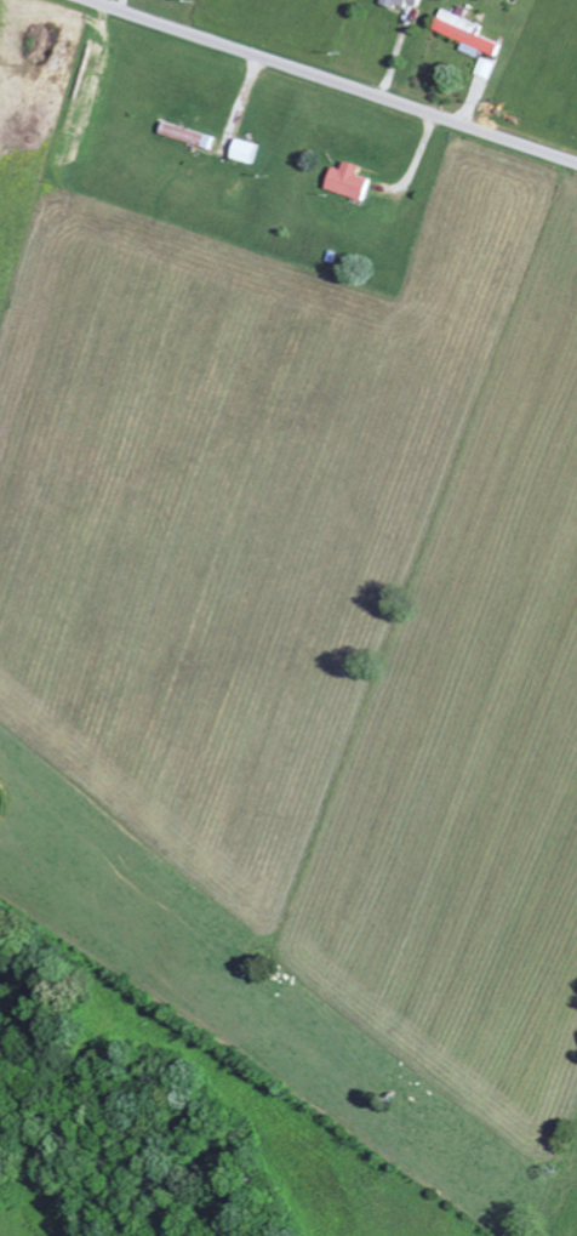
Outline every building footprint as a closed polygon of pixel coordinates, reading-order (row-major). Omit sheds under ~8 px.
[(430,29),(493,54),(498,42),(475,33),(478,23),(439,8),(430,29)] [(218,134),(166,123),(163,136),(216,147),(218,134)] [(257,164),(263,144),(243,138),(237,158),(257,164)] [(355,175),(358,166),(342,161),(339,169),(330,166),(323,188),(362,200),(368,179),(355,175)]
